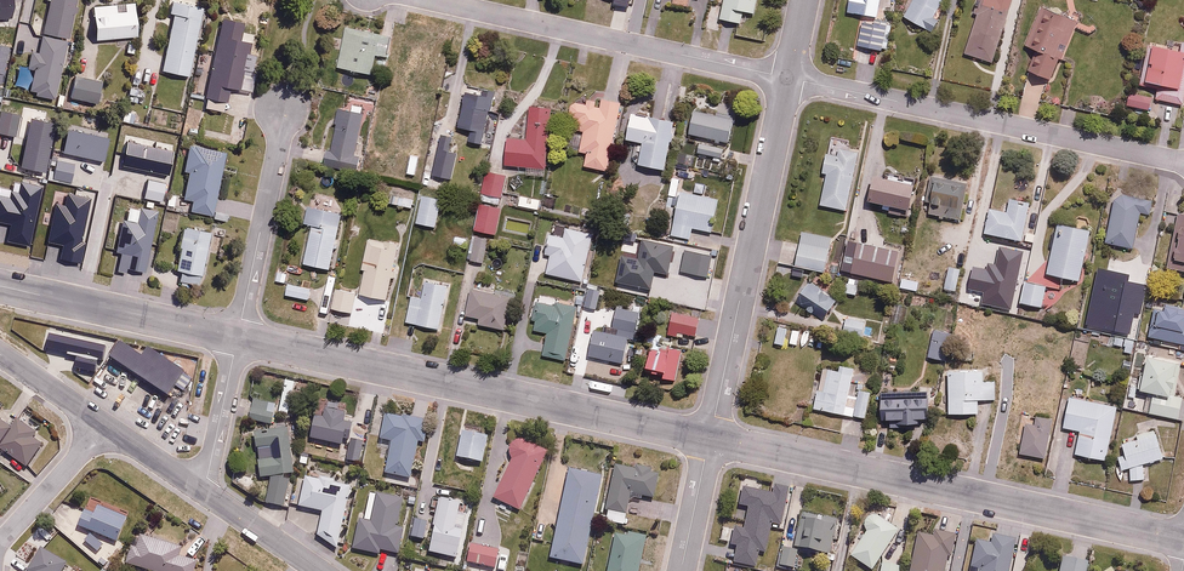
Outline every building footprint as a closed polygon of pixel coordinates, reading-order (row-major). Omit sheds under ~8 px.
[(14,0),(0,0),(0,18),(14,18),(14,0)] [(45,32),(69,37),(77,0),(49,0),(51,0),(45,32)] [(180,0),(174,0),(159,69),(189,76),(205,5),(180,0)] [(717,17),(743,22),(745,12),(753,14),(756,0),(713,0),(720,2),(719,8),(710,6),(710,10),(718,12),(717,17)] [(855,5),(880,10),(882,0),(856,0),(855,5)] [(942,0),(909,0),(902,14),(932,31),(939,19),(933,16),(942,0)] [(972,12),(977,13),(965,55),(992,62),(1010,0),(975,0),(972,12)] [(124,9),(117,9),(117,3),(95,4),(96,38),(138,36),(136,2),(123,2),(124,9)] [(1029,69),(1054,80),(1080,20),(1043,4),(1026,44),(1038,49),(1029,69)] [(887,45),(893,24),(865,17),(857,44),(880,50),(882,43),(887,45)] [(386,58),(392,36),(347,25),(337,66),(371,74),(376,55),(386,58)] [(251,70),(253,61),(248,60),(253,34),(221,28),(207,98),(229,102),(232,87),(254,91),(258,72),(251,70)] [(1169,36),(1166,47),(1147,42),(1138,82),(1158,86),(1155,100),(1181,106),(1183,94),(1183,40),(1169,36)] [(0,45),(0,83),(2,83),(10,47),(0,45)] [(146,68),(136,65),(133,76),(142,79),(146,68)] [(103,82),(74,74),(69,97),(98,104),(103,82)] [(625,76),(618,75),(615,98),(622,99),(625,76)] [(494,92),(480,89),(479,93),(467,91),(459,127),(471,129),(469,139),(483,142),(494,92)] [(1152,97),(1129,93),(1126,105),(1150,109),(1152,97)] [(572,104),(570,107),(570,112),(572,116),(578,119),(576,130),(583,131),(579,150),(587,152),(584,166),(607,171),(622,102),(603,97),(601,106),(596,105),(597,101),(589,99),(588,104),(576,101),(572,104)] [(362,105),(352,102),(350,110),(340,107),(329,156),(353,161),(364,112),(361,112),(362,105)] [(697,104),(690,135),(729,144),(736,113),(697,104)] [(527,138),(508,137),(507,165),(525,166),(525,173),(546,174),(549,109),(528,108),(527,138)] [(633,113),(629,138),(645,141),(642,163),(667,167),(675,120),(633,113)] [(455,115),(448,114),(445,130),(453,131),(455,115)] [(458,137),(440,134),(434,175),(452,178),(458,137)] [(727,148),(701,141),(698,151),(724,158),(727,148)] [(225,151),(192,144),(181,199),(193,201),(191,211),(212,215),(225,151)] [(837,155),(827,152),(823,171),(828,173),(820,204),(845,210),(859,152),(839,147),(837,155)] [(507,175),(486,170),(481,191),(502,196),(507,175)] [(912,209),(919,178),(889,171),(887,178),(873,175),(868,199),(912,209)] [(961,206),(966,182),(933,174),(924,212),(962,220),(965,207),(961,206)] [(11,190),(10,194),(0,192),(0,223),(11,225),(7,242),(30,246),(41,185),(19,181),(17,191),(11,190)] [(244,193),(227,191),(226,200),(243,203),(244,193)] [(442,196),(423,192),(417,222),(436,226),(442,196)] [(542,198),(521,193),(518,204),(539,209),(542,198)] [(712,231),(718,202),(682,193),(673,235),(691,240),(694,227),(712,231)] [(1150,214),(1153,202),(1116,193),(1105,241),(1133,248),(1142,212),(1150,214)] [(411,199),(396,195),(394,203),(410,207),(411,199)] [(1001,210),(991,207),(985,231),(1022,240),(1031,203),(1010,198),(1009,203),(1003,201),(1001,210)] [(502,207),(480,203),(475,230),(497,234),(502,207)] [(308,206),(303,224),(312,226),(303,262),(328,269),(343,211),(318,204),(317,208),(308,206)] [(1179,213),(1168,268),(1183,271),(1183,214),(1179,213)] [(1090,229),(1057,223),(1047,274),(1080,280),(1090,229)] [(211,232),(184,226),(175,269),(182,271),(180,279),(200,284),(211,232)] [(594,235),(568,229),(566,236),(546,232),(537,270),(583,281),(594,235)] [(792,279),(795,265),(823,272),(831,238),(803,231),(800,245),(782,241),(774,275),(792,279)] [(489,237),(473,234),(468,260),(485,263),(489,237)] [(398,245),(369,238),(357,291),(386,298),(398,245)] [(674,245),(646,239),(642,258),(623,254),(617,282),(653,290),(657,272),(668,274),(674,245)] [(879,253),(849,246),(844,269),(873,276),(879,253)] [(715,254),(685,248),(681,272),(710,278),(715,254)] [(923,252),(914,250),(911,266),(919,268),(923,252)] [(962,268),(949,265),(944,288),(957,291),(962,268)] [(1048,284),(1004,274),(999,296),(1043,306),(1048,284)] [(859,279),(847,277),(845,292),(857,294),(859,279)] [(936,277),(925,277),(924,291),(936,292),(936,277)] [(449,283),(425,278),(421,297),(412,295),(406,321),(438,328),(449,283)] [(807,281),(793,302),(823,322),(837,302),(807,281)] [(313,288),(288,282),(285,294),(310,300),(313,288)] [(358,293),(336,287),(331,307),(352,313),(358,293)] [(1149,290),(1139,287),(1135,300),(1145,303),(1149,290)] [(506,329),(513,292),(496,288),(496,293),(472,288),(467,314),(480,317),(479,323),(506,329)] [(601,290),(588,288),(584,306),(597,308),(601,290)] [(558,307),(537,302),(533,320),(537,320),(535,330),(549,333),(544,353),(567,358),(578,306),(559,302),(558,307)] [(1167,302),(1166,309),(1156,307),(1150,336),(1183,344),(1183,305),(1167,302)] [(868,319),(836,310),(830,335),(862,344),(868,319)] [(788,327),(780,325),(775,342),(784,345),(788,327)] [(629,335),(596,328),(590,355),(623,362),(629,335)] [(952,333),(931,328),(925,355),(946,359),(952,333)] [(801,331),(792,329),(789,343),(797,346),(801,331)] [(998,348),(992,375),(1004,378),(1011,347),(988,342),(987,346),(998,348)] [(114,344),(104,359),(164,396),(177,374),(141,352),(137,358),(114,344)] [(676,380),(683,349),(671,346),(669,352),(651,348),(647,368),(664,372),(663,377),(676,380)] [(1130,382),(1125,407),(1179,418),(1183,395),(1174,393),(1181,363),(1146,356),(1140,384),(1130,382)] [(865,420),(872,393),(860,390),(858,398),(848,395),(855,371),(826,363),(820,382),(812,380),(806,403),(865,420)] [(981,384),(981,370),(949,371),(950,413),(979,413),(979,400),(995,400),(994,384),(981,384)] [(900,418),(900,423),(919,423),(919,418),(927,418),(927,407),(931,407),(931,391),(882,391),(882,408),(888,407),(888,419),(900,418)] [(277,403),(241,396),(239,407),(244,408),(242,417),(272,423),(277,403)] [(1071,397),(1064,427),(1080,430),(1076,453),(1107,460),(1118,406),(1071,397)] [(345,412),(326,408),(324,416),(315,414),(311,436),(346,444),(351,422),(343,420),(345,412)] [(392,440),(386,471),(411,476),(419,441),(426,441),(426,419),(387,412),(382,438),(392,440)] [(1034,422),(1028,420),(1021,453),(1048,458),(1055,418),(1036,415),(1034,422)] [(1,447),(28,466),(43,444),(33,437),(35,434),(15,419),(11,425),(0,417),(0,450),(1,447)] [(259,478),(297,475),(295,444),(289,445),(288,427),(247,430),(248,447),(271,445),(271,451),(262,452),(262,460),(258,460),(259,478)] [(488,433),(464,428),(458,456),(483,461),(488,433)] [(1144,462),(1164,457),(1156,428),(1121,438),(1126,454),(1118,456),(1122,469),(1130,467),(1131,479),(1144,478),(1144,462)] [(547,451),(517,437),(509,456),(512,458),(494,499),(520,511),(547,451)] [(363,440),(351,438),(347,459),(359,461),(363,440)] [(654,497),(660,475),(649,472),(650,469),(636,465),(635,468),(617,463),(603,519),(623,524),(631,496),(643,499),(644,495),(654,497)] [(317,478),(306,476),(300,504),(325,509),(320,535),(337,539),(348,484),(335,482),(337,471),(319,468),(317,478)] [(603,475),(570,468),(551,556),(584,563),(603,475)] [(295,480),(273,478),(267,503),(288,508),(295,480)] [(746,520),(741,563),(757,565),(759,550),(768,551),(771,523),(785,525),(790,485),(775,483),(774,489),(761,487),(762,481),(740,478),(737,500),(741,501),(741,505),(748,506),(747,512),(730,510),(729,518),(746,520)] [(359,512),(352,549),(381,554),(382,549),(398,552),(403,526),(397,525),(403,496),(370,490),(366,514),(359,512)] [(469,504),(440,498),(429,552),(458,558),(469,504)] [(92,515),(84,512),(78,527),(119,542),(127,519),(95,507),(92,515)] [(900,529),(873,510),(861,527),(867,531),(851,555),(871,569),(900,529)] [(839,519),(807,513),(800,547),(832,553),(839,519)] [(427,520),(414,518),(410,535),(423,537),(427,520)] [(918,531),(910,570),(946,570),(949,557),(953,557),(958,533),(934,528),(933,534),(918,531)] [(614,532),(606,570),(637,570),(645,534),(628,531),(627,535),(614,532)] [(92,533),(85,539),(98,552),(105,546),(92,533)] [(199,560),(179,554),(182,546),(140,533),(137,546),(132,544),(126,563),(154,570),(195,570),(199,560)] [(970,546),(967,562),(973,564),(973,567),(983,568),(982,570),(1010,570),(1016,537),(994,534),(992,542),(977,539),(976,547),(970,546)] [(500,547),(471,541),(467,562),(496,568),(500,547)] [(800,549),(780,545),(776,564),(796,569),(800,549)] [(65,562),(42,549),(30,570),(60,570),(65,562)] [(1090,559),(1064,553),(1060,570),(1088,570),(1090,559)]
